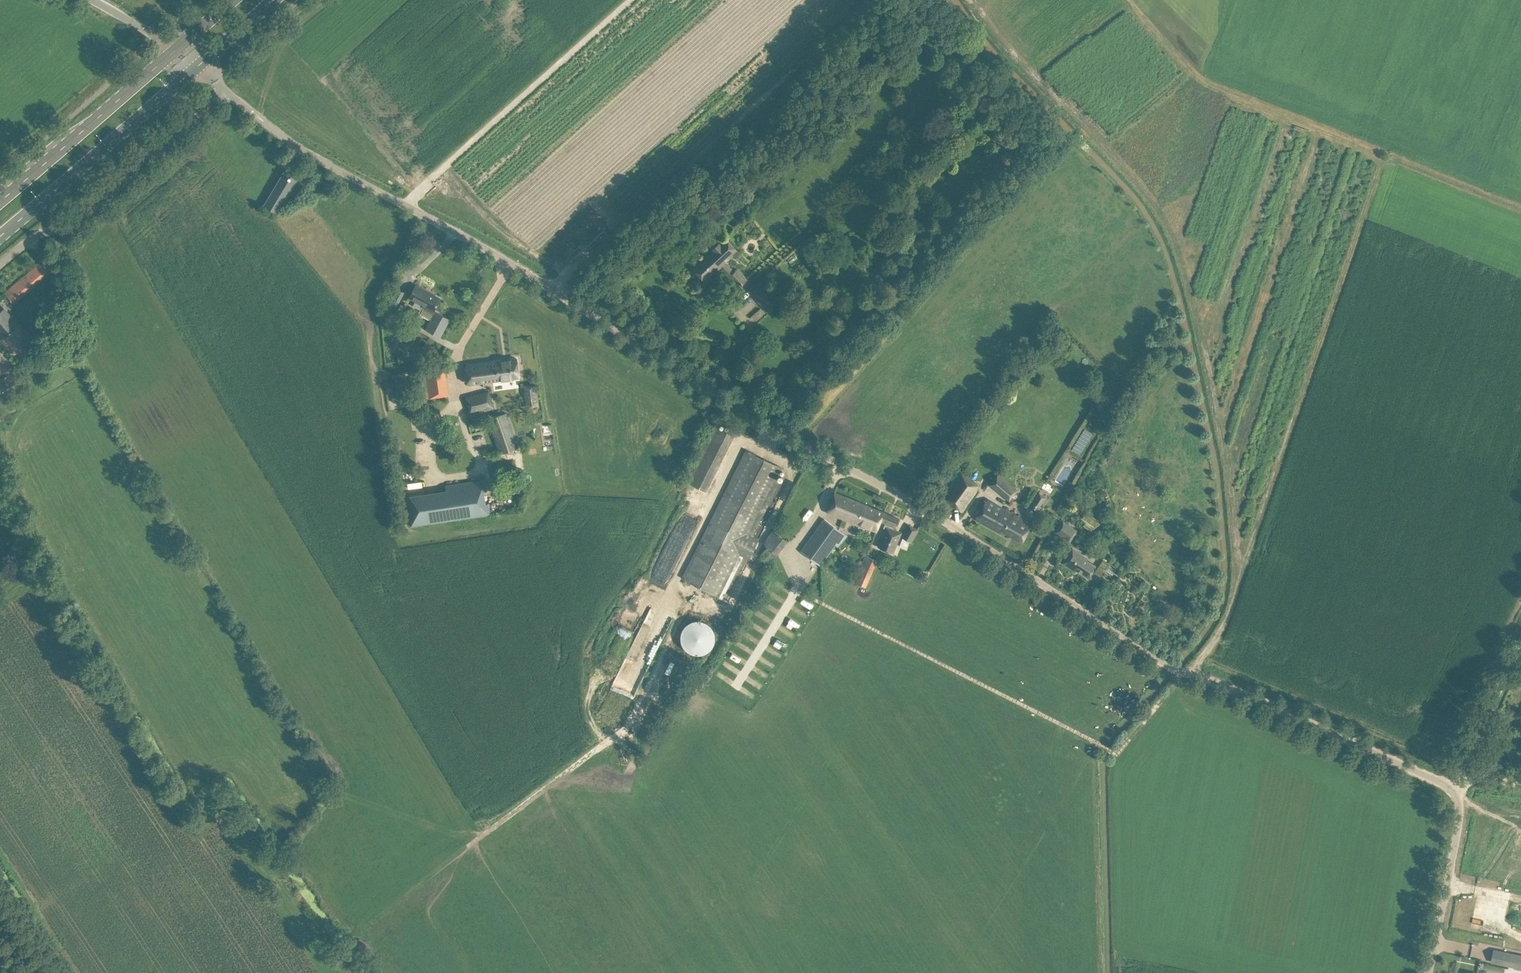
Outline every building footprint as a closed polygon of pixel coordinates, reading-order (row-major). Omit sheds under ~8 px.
[(264,204),(277,212),(299,177),(285,169),(264,204)] [(706,254),(700,260),(692,267),(704,280),(719,267),(738,287),(747,279),(740,272),(737,269),(734,272),(724,262),(737,250),(725,237),(712,249),(707,244),(705,244),(702,247),(701,249),(706,254)] [(5,293),(13,302),(50,271),(42,262),(5,293)] [(748,289),(767,311),(780,300),(761,278),(748,289)] [(411,293),(409,297),(423,304),(422,306),(418,314),(430,320),(426,329),(440,337),(450,318),(435,311),(435,312),(433,311),(435,307),(440,298),(416,285),(411,293)] [(405,292),(397,287),(389,302),(397,306),(405,292)] [(4,337),(19,324),(4,307),(0,311),(0,333),(4,337)] [(754,325),(762,335),(781,319),(773,310),(754,325)] [(466,365),(469,384),(519,377),(517,358),(466,365)] [(425,371),(429,398),(448,395),(444,368),(425,371)] [(0,380),(0,393),(10,387),(4,378),(0,380)] [(404,379),(395,380),(397,393),(406,391),(404,379)] [(539,407),(536,383),(523,385),(526,409),(539,407)] [(465,397),(469,413),(493,408),(489,391),(465,397)] [(488,419),(501,453),(518,447),(506,413),(488,419)] [(711,423),(684,481),(707,492),(734,434),(711,423)] [(746,449),(682,577),(719,596),(740,554),(749,559),(758,540),(748,534),(781,467),(746,449)] [(519,468),(506,472),(509,480),(522,475),(519,468)] [(948,503),(961,511),(976,490),(972,487),(976,483),(961,472),(942,498),(948,503)] [(990,483),(1009,498),(1016,490),(997,474),(990,483)] [(406,496),(411,526),(490,514),(488,503),(485,503),(484,491),(487,491),(485,479),(445,485),(446,490),(406,496)] [(876,531),(880,520),(884,512),(834,492),(826,511),(827,511),(828,512),(856,524),(856,523),(876,531)] [(1030,506),(1037,510),(1046,496),(1039,492),(1030,506)] [(1020,518),(1011,512),(1011,513),(988,499),(977,519),(1000,532),(1002,530),(1022,541),(1026,532),(1030,524),(1020,518)] [(880,520),(885,522),(883,527),(886,528),(878,547),(892,552),(895,545),(899,536),(892,533),(895,526),(896,526),(899,518),(884,512),(880,520)] [(1082,518),(1093,526),(1097,519),(1090,514),(1089,516),(1085,513),(1082,518)] [(796,547),(820,565),(836,545),(839,547),(847,536),(824,518),(808,541),(803,537),(796,547)] [(1055,532),(1069,541),(1077,530),(1063,520),(1055,532)] [(902,537),(911,542),(918,529),(909,524),(902,537)] [(765,542),(781,553),(791,539),(774,528),(765,542)] [(1071,565),(1087,576),(1095,565),(1083,557),(1084,556),(1072,547),(1064,559),(1065,559),(1063,562),(1070,567),(1071,565)] [(853,582),(866,587),(877,559),(865,554),(853,582)] [(1100,563),(1105,566),(1108,562),(1103,558),(1100,563)] [(849,593),(855,596),(859,586),(853,584),(849,593)] [(680,638),(681,641),(682,644),(683,646),(685,649),(687,651),(691,653),(694,654),(697,654),(700,654),(703,653),(707,651),(710,649),(712,646),(714,643),(715,639),(715,636),(714,632),(713,629),(711,626),(709,624),(706,622),(704,621),(700,620),(696,620),(693,620),(689,622),(687,623),(684,626),(683,628),(682,630),(681,632),(680,635),(680,638)] [(1476,964),(1481,965),(1485,954),(1479,953),(1476,964)] [(1512,962),(1510,972),(1520,972),(1520,964),(1512,962)]
